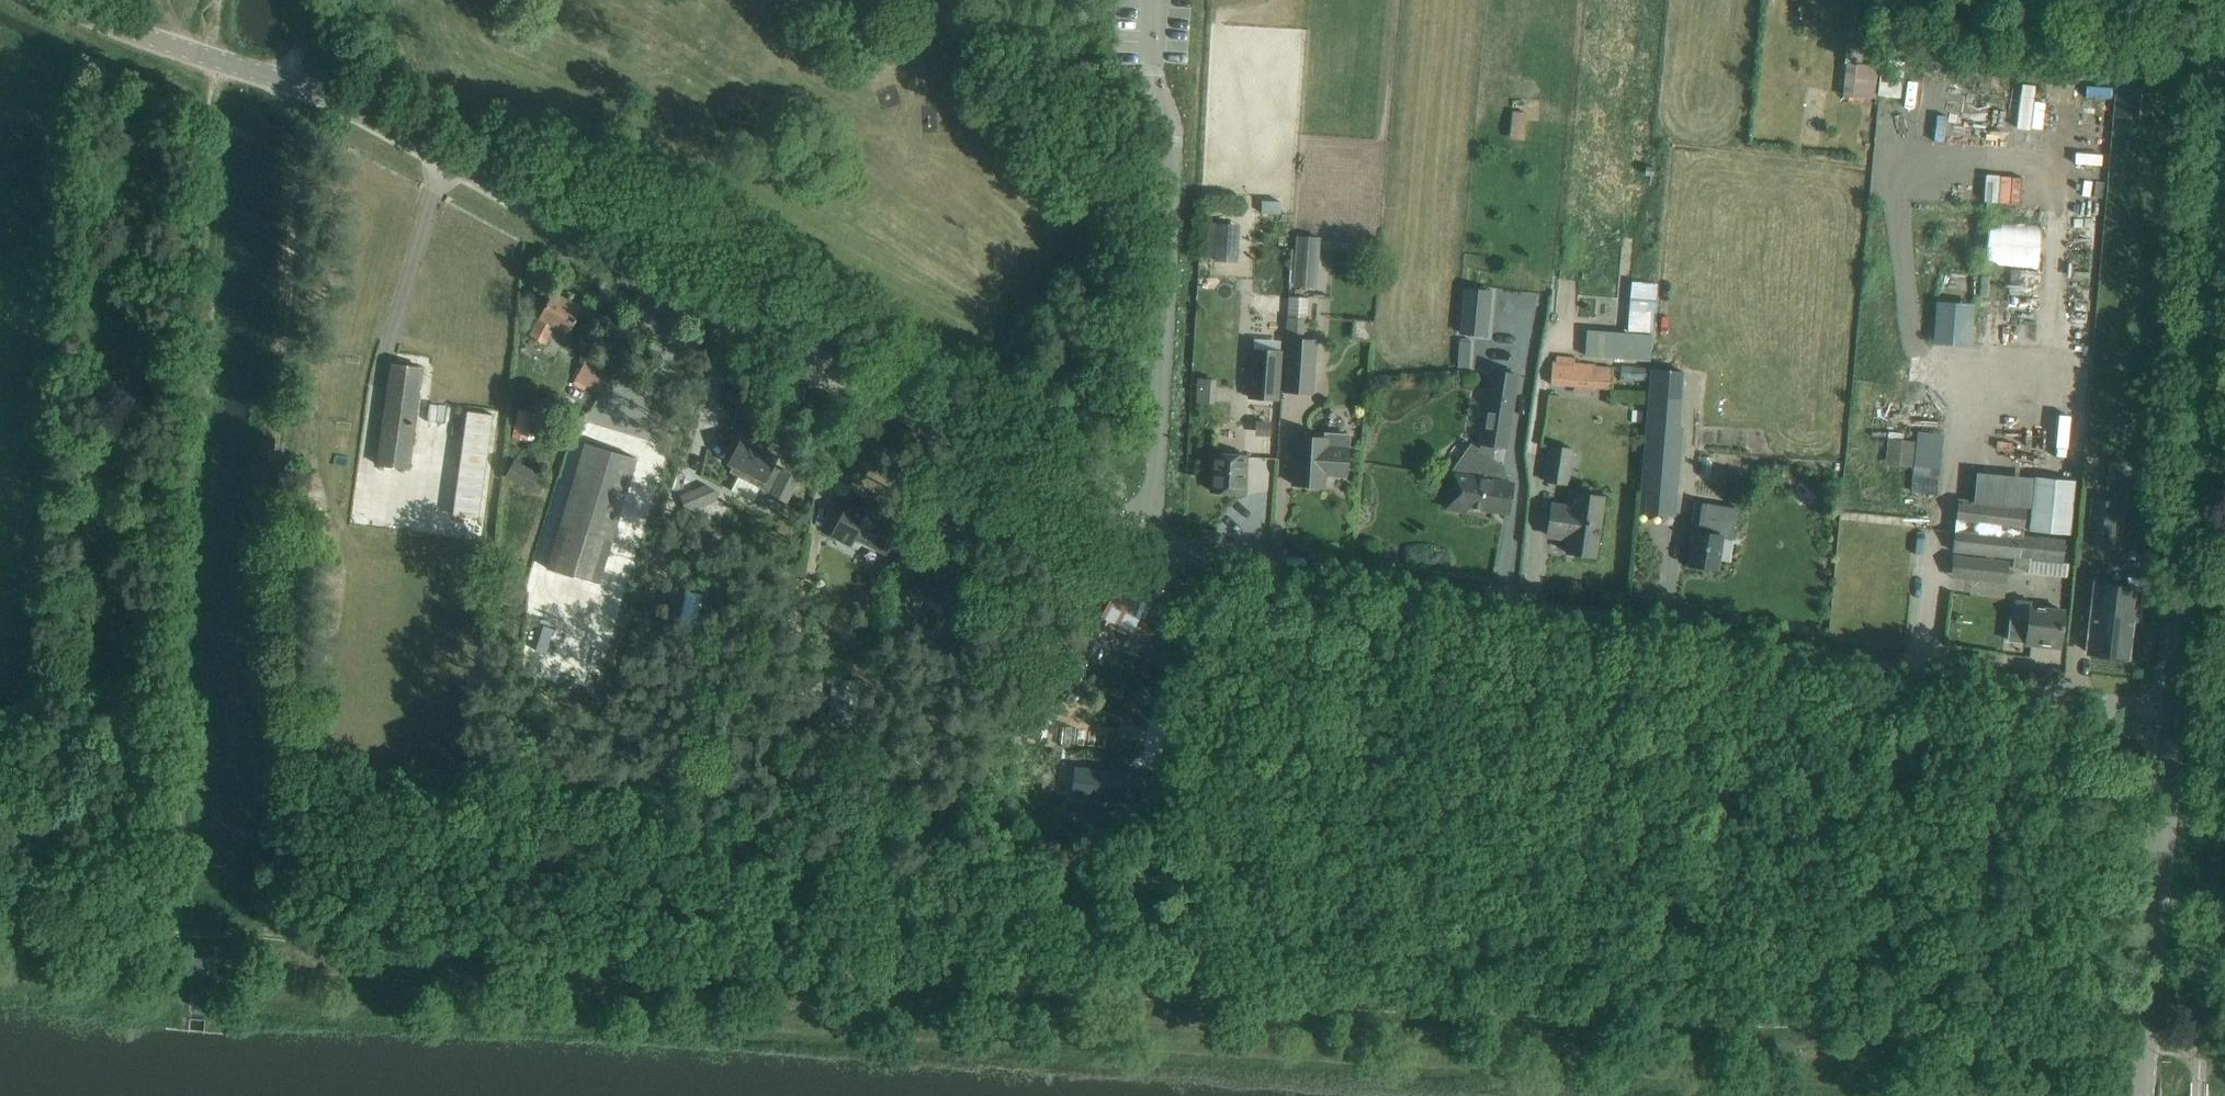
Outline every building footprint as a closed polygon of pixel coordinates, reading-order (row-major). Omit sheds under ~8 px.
[(1865,62),(1872,0),(1853,0),(1843,94),(1879,97),(1883,63),(1865,62)] [(2118,71),(2117,89),(2142,90),(2143,73),(2118,71)] [(2079,124),(2097,125),(2098,97),(2080,96),(2079,124)] [(2060,110),(2033,112),(2034,139),(2062,137),(2060,110)] [(1525,113),(1511,112),(1509,140),(1524,141),(1525,113)] [(2080,159),(2093,160),(2094,137),(2081,137),(2080,159)] [(2086,190),(2087,165),(2073,164),(2072,190),(2086,190)] [(1991,220),(1990,265),(2045,267),(2046,222),(1991,220)] [(1237,262),(1240,225),(1217,223),(1215,260),(1237,262)] [(1316,288),(1318,252),(1319,249),(1318,249),(1318,240),(1296,238),(1295,247),(1294,247),(1292,287),(1316,288)] [(1630,280),(1627,331),(1651,332),(1655,281),(1630,280)] [(1464,288),(1460,332),(1487,335),(1491,291),(1464,288)] [(582,307),(553,292),(529,335),(545,343),(555,325),(569,332),(582,307)] [(1282,390),(1284,391),(1311,393),(1315,340),(1302,339),(1304,318),(1307,318),(1309,297),(1288,295),(1282,390)] [(1939,342),(1974,343),(1976,302),(1941,300),(1939,342)] [(1654,362),(1656,337),(1587,330),(1584,356),(1654,362)] [(1453,367),(1470,368),(1472,340),(1455,339),(1453,367)] [(1277,399),(1280,351),(1253,349),(1250,397),(1277,399)] [(1593,388),(1610,389),(1611,368),(1593,367),(1593,365),(1574,363),(1575,357),(1556,356),(1555,361),(1552,361),(1551,384),(1574,386),(1573,393),(1593,394),(1593,388)] [(575,379),(602,393),(622,403),(632,385),(585,360),(575,379)] [(421,367),(393,363),(379,465),(407,469),(421,367)] [(1625,367),(1624,377),(1648,378),(1648,368),(1625,367)] [(1501,483),(1503,465),(1495,464),(1492,462),(1494,445),(1507,447),(1518,374),(1492,370),(1479,450),(1471,444),(1453,469),(1452,475),(1451,474),(1448,494),(1465,497),(1464,506),(1508,512),(1512,484),(1501,483)] [(1197,401),(1212,402),(1213,377),(1198,376),(1197,401)] [(480,516),(496,412),(470,408),(454,512),(480,516)] [(533,413),(519,409),(513,436),(527,439),(533,413)] [(1682,427),(1647,424),(1639,511),(1674,515),(1676,497),(1682,427)] [(1916,484),(1943,484),(1945,431),(1918,430),(1916,484)] [(1326,433),(1325,438),(1296,436),(1293,484),(1323,486),(1324,473),(1346,474),(1349,435),(1326,433)] [(2053,439),(2055,476),(2070,475),(2069,438),(2053,439)] [(782,509),(788,497),(798,478),(783,470),(781,474),(770,468),(776,456),(742,439),(727,468),(773,492),(768,502),(782,509)] [(636,457),(586,442),(548,568),(599,583),(636,457)] [(1567,484),(1572,449),(1549,445),(1544,481),(1567,484)] [(1246,455),(1214,454),(1212,491),(1244,492),(1246,455)] [(516,459),(503,482),(527,495),(540,473),(516,459)] [(2069,534),(2075,480),(2034,476),(2029,530),(2069,534)] [(1552,501),(1546,535),(1569,539),(1567,552),(1594,556),(1597,534),(1599,525),(1604,496),(1575,491),(1572,505),(1567,504),(1552,501)] [(2023,536),(2025,511),(2021,510),(2021,506),(1959,499),(1953,551),(2014,557),(2013,567),(2029,569),(2028,573),(2066,577),(2067,563),(2062,562),(2064,541),(2023,536)] [(1696,501),(1691,532),(1694,532),(1689,564),(1717,568),(1722,538),(1734,540),(1739,508),(1696,501)] [(886,553),(892,541),(902,521),(870,504),(865,514),(849,505),(850,503),(849,502),(831,535),(850,545),(854,537),(886,553)] [(1985,559),(1982,581),(2005,583),(2007,562),(1985,559)] [(959,622),(967,605),(975,584),(934,566),(923,591),(948,602),(942,615),(959,622)] [(2139,609),(2142,581),(2130,580),(2129,588),(2100,585),(2097,611),(2092,611),(2088,652),(2127,656),(2132,615),(2127,615),(2128,608),(2139,609)] [(1114,589),(1101,615),(1094,632),(1104,637),(1112,620),(1130,629),(1124,642),(1145,652),(1149,643),(1159,623),(1139,613),(1144,604),(1114,589)] [(2026,640),(2025,643),(2060,647),(2064,611),(2031,607),(2031,601),(2017,600),(2013,639),(2026,640)] [(1072,655),(1075,640),(1053,637),(1051,651),(1072,655)] [(833,679),(829,715),(853,718),(857,681),(833,679)] [(1141,774),(1076,767),(1072,796),(1138,803),(1141,774)] [(189,959),(188,984),(201,985),(212,985),(214,960),(202,960),(189,959)]
